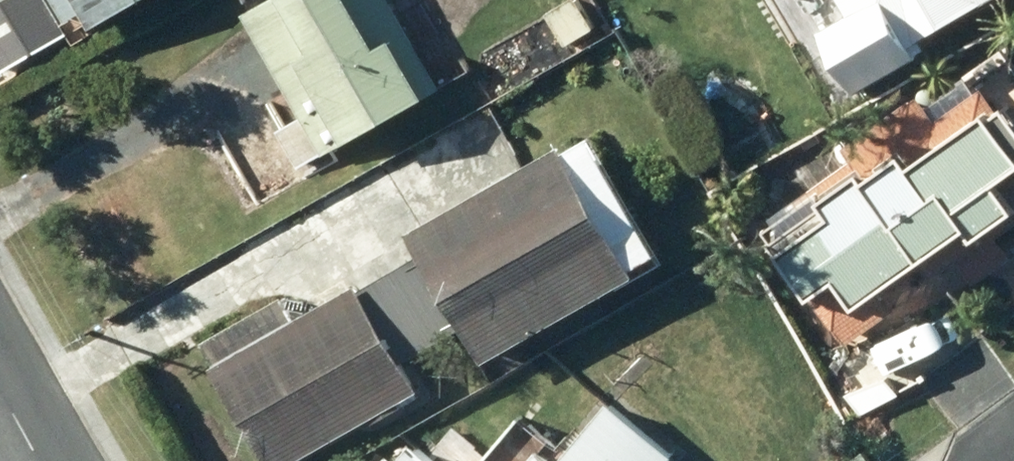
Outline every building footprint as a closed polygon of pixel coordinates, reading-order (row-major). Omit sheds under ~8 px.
[(79,32),(95,22),(104,39),(172,0),(61,0),(79,32)] [(258,22),(314,122),(287,138),(306,172),(355,144),(361,156),(440,110),(413,62),(426,54),(395,0),(297,0),(258,22)] [(574,51),(601,35),(579,0),(578,0),(553,16),(574,51)] [(863,22),(830,40),(864,101),(924,68),(919,58),(1013,5),(1013,0),(850,0),(863,22)] [(776,242),(854,348),(938,286),(945,295),(1013,244),(1013,59),(1008,51),(858,161),(862,166),(823,195),(829,203),(776,242)] [(434,262),(403,280),(443,350),(474,333),(497,375),(652,288),(647,279),(669,266),(604,149),(426,248),(434,262)] [(443,350),(403,280),(309,333),(291,301),(210,347),(274,460),(318,460),(429,399),(411,368),(443,350)] [(621,414),(579,460),(674,460),(621,414)]
